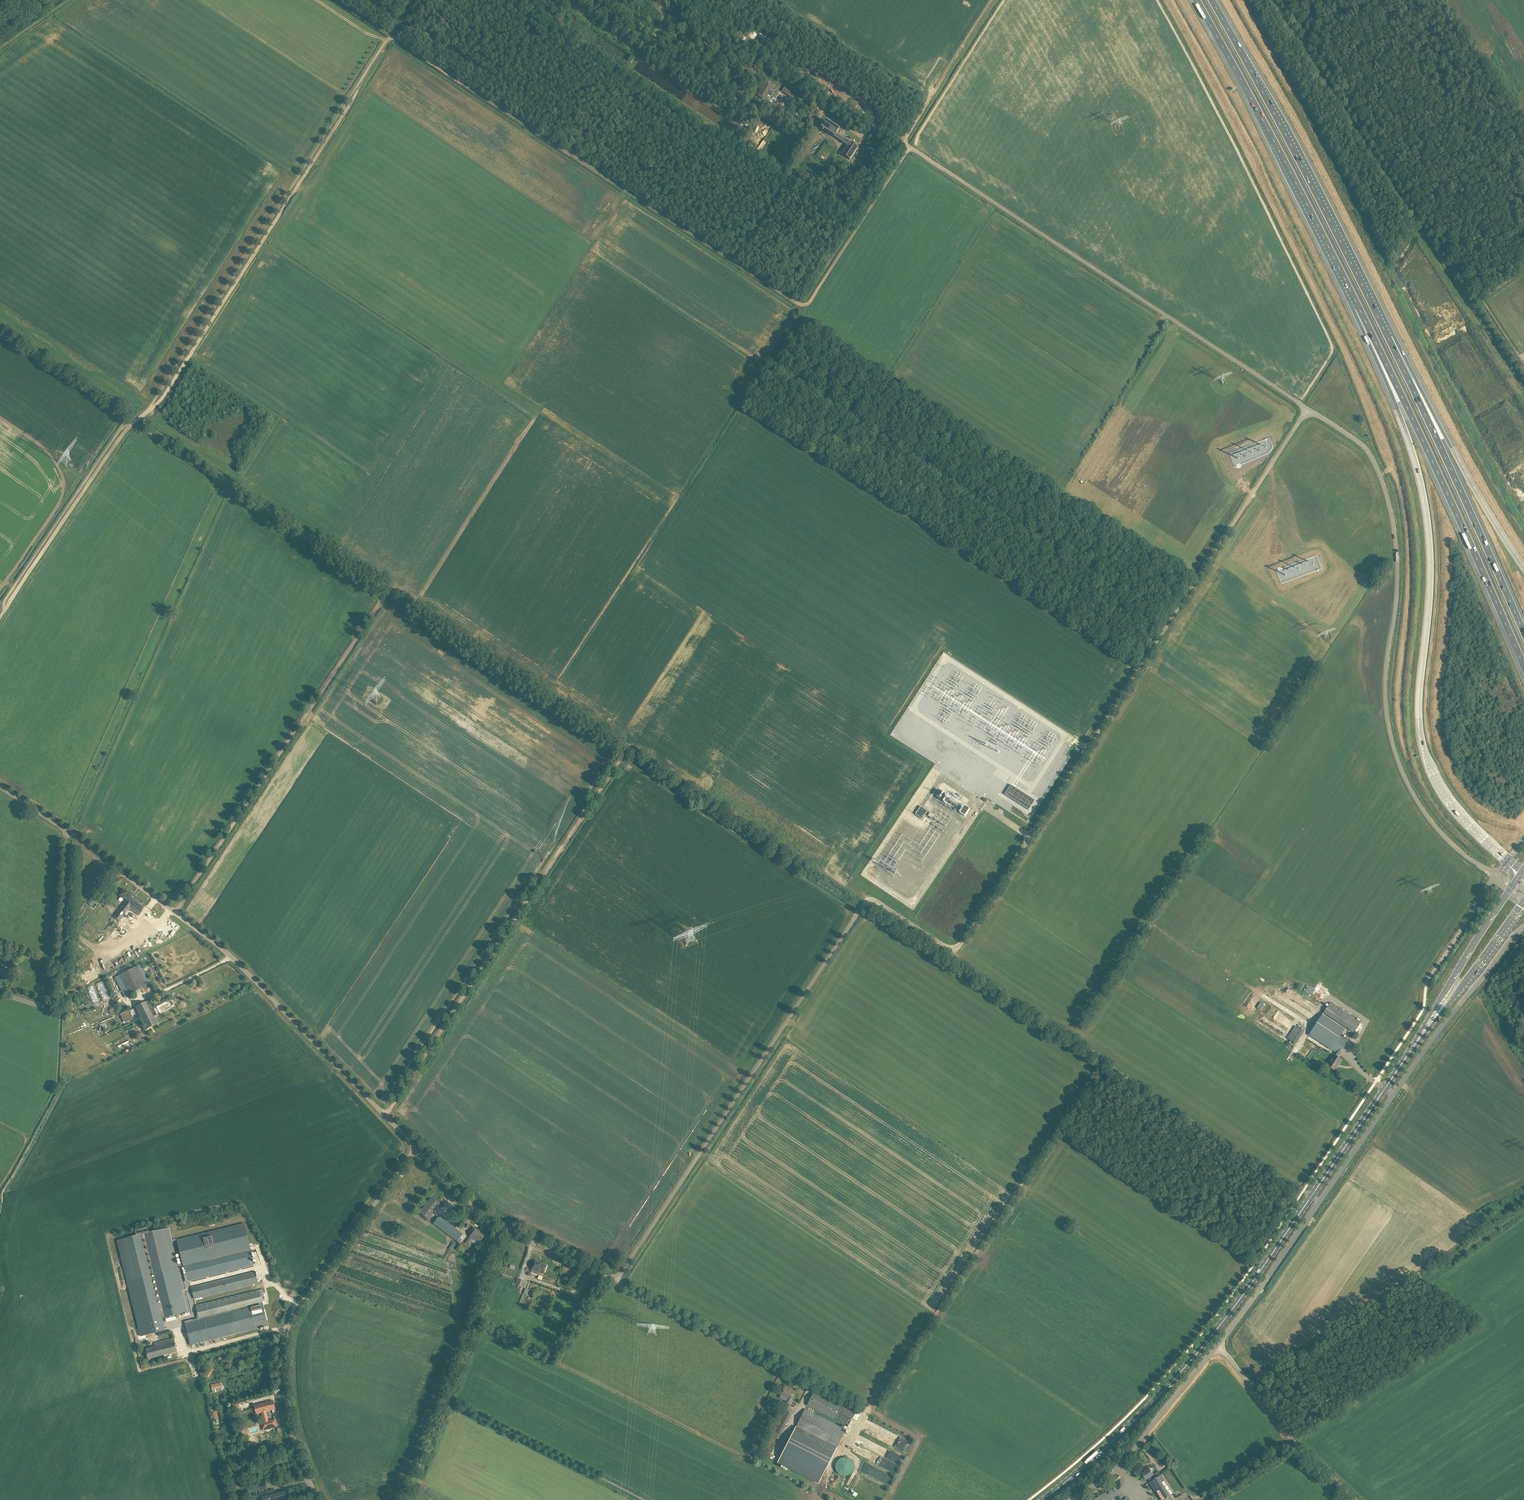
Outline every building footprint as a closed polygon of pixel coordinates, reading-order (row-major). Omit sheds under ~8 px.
[(766,82),(757,95),(765,101),(769,95),(771,96),(775,90),(773,89),(774,87),(766,82)] [(782,92),(793,99),(798,91),(787,84),(782,92)] [(842,154),(850,160),(855,151),(858,147),(850,142),(849,142),(837,134),(839,130),(826,120),(821,128),(834,137),(847,146),(842,154)] [(1011,785),(1005,795),(1029,810),(1035,800),(1011,785)] [(960,813),(965,816),(970,809),(965,805),(960,813)] [(915,814),(922,819),(927,811),(920,806),(915,814)] [(124,889),(119,896),(126,901),(131,895),(124,889)] [(126,901),(114,917),(120,921),(130,908),(139,915),(146,906),(131,895),(126,901)] [(128,921),(132,925),(137,919),(132,915),(128,921)] [(119,975),(129,994),(147,985),(138,966),(119,975)] [(109,995),(104,981),(95,984),(100,998),(109,995)] [(1310,985),(1305,991),(1311,996),(1316,990),(1310,985)] [(135,1007),(147,1029),(157,1024),(153,1016),(157,1015),(153,1008),(149,1000),(135,1007)] [(1325,1013),(1334,1019),(1354,1032),(1360,1022),(1340,1009),(1331,1003),(1325,1013)] [(129,1010),(124,1012),(128,1022),(133,1019),(129,1010)] [(1323,1015),(1309,1035),(1336,1052),(1332,1059),(1327,1066),(1331,1068),(1335,1070),(1342,1060),(1337,1056),(1338,1054),(1339,1054),(1348,1041),(1340,1035),(1345,1029),(1323,1015)] [(1296,1025),(1288,1039),(1297,1044),(1306,1031),(1296,1025)] [(1296,1053),(1303,1042),(1300,1041),(1293,1051),(1296,1053)] [(420,1213),(429,1219),(441,1203),(432,1197),(420,1213)] [(438,1226),(458,1241),(463,1234),(443,1219),(438,1226)] [(254,1265),(243,1223),(202,1233),(178,1239),(184,1265),(186,1274),(184,1275),(186,1281),(254,1265)] [(179,1269),(169,1228),(149,1233),(148,1227),(135,1231),(137,1236),(117,1240),(127,1282),(172,1271),(179,1269)] [(471,1232),(472,1233),(466,1243),(469,1245),(474,1239),(479,1243),(483,1239),(482,1238),(483,1237),(477,1232),(478,1230),(474,1227),(471,1232)] [(533,1268),(531,1272),(539,1275),(543,1276),(544,1273),(547,1266),(543,1264),(543,1263),(535,1261),(534,1265),(533,1268)] [(172,1271),(127,1282),(135,1315),(140,1333),(141,1336),(152,1334),(158,1332),(165,1331),(162,1319),(189,1312),(179,1269),(172,1271)] [(192,1287),(194,1299),(258,1283),(255,1272),(192,1287)] [(515,1284),(523,1287),(526,1281),(518,1278),(515,1284)] [(200,1320),(185,1323),(190,1345),(214,1339),(238,1333),(268,1326),(261,1297),(264,1297),(262,1289),(260,1290),(196,1306),(200,1320)] [(155,1343),(156,1347),(146,1349),(148,1359),(177,1352),(174,1338),(169,1339),(155,1343)] [(781,1394),(787,1397),(785,1402),(789,1405),(791,1401),(790,1400),(795,1390),(792,1389),(791,1389),(785,1386),(783,1390),(781,1394)] [(814,1392),(807,1405),(847,1426),(854,1413),(814,1392)] [(255,1405),(257,1414),(275,1409),(273,1401),(255,1405)] [(239,1402),(232,1404),(234,1411),(241,1410),(239,1402)] [(778,1416),(787,1421),(791,1414),(782,1409),(778,1416)] [(845,1430),(805,1409),(796,1427),(837,1447),(845,1430)] [(275,1419),(261,1423),(263,1430),(277,1426),(275,1419)] [(909,1451),(913,1440),(866,1421),(861,1432),(909,1451)] [(837,1447),(796,1427),(778,1463),(818,1484),(837,1447)] [(840,1474),(843,1476),(846,1476),(849,1475),(851,1473),(853,1470),(853,1467),(853,1464),(852,1461),(850,1459),(847,1458),(843,1458),(841,1458),(838,1460),(836,1462),(835,1465),(835,1468),(836,1470),(837,1473),(840,1474)] [(1154,1480),(1151,1476),(1153,1475),(1149,1469),(1146,1471),(1142,1474),(1146,1480),(1148,1478),(1151,1482),(1154,1480)] [(301,1479),(299,1472),(290,1474),(291,1481),(301,1479)] [(1161,1499),(1163,1499),(1173,1493),(1164,1479),(1162,1475),(1154,1480),(1151,1482),(1150,1483),(1161,1499)] [(259,1483),(247,1486),(249,1494),(257,1492),(258,1494),(262,1493),(261,1491),(259,1483)] [(259,1497),(262,1496),(263,1499),(285,1499),(287,1499),(285,1490),(275,1493),(274,1490),(262,1493),(258,1494),(259,1497)]
